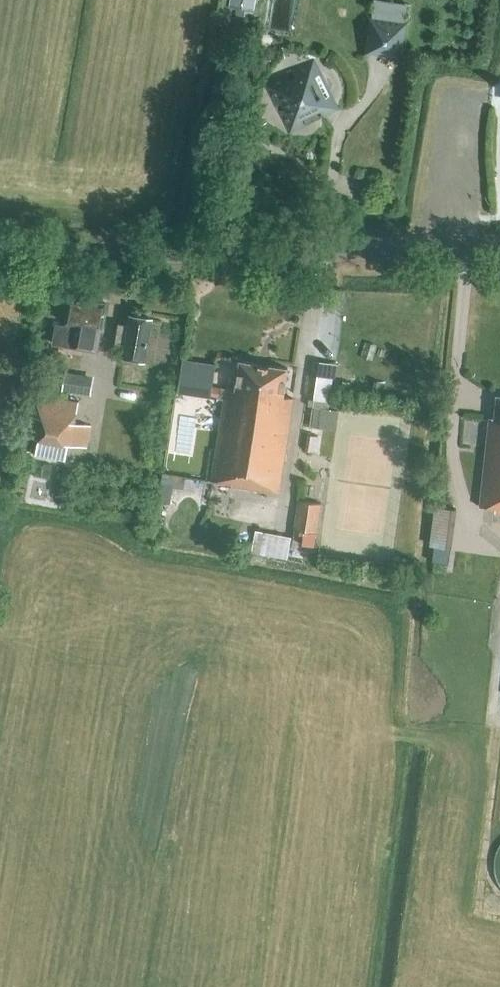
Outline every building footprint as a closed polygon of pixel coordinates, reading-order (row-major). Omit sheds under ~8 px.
[(400,59),(405,24),(370,19),(365,54),(400,59)] [(334,120),(324,64),(268,73),(278,130),(296,126),(295,119),(315,116),(316,123),(334,120)] [(98,351),(105,302),(69,297),(65,322),(69,322),(68,326),(56,325),(53,344),(98,351)] [(144,360),(151,318),(129,314),(128,324),(118,323),(115,343),(124,345),(122,356),(144,360)] [(317,358),(314,395),(336,397),(339,359),(317,358)] [(282,397),(287,368),(239,361),(235,390),(225,388),(225,389),(209,386),(208,395),(219,397),(218,399),(223,399),(211,480),(231,483),(230,486),(278,493),(292,398),(282,397)] [(90,393),(92,379),(65,375),(62,389),(90,393)] [(86,447),(90,425),(74,422),(78,402),(33,393),(25,435),(38,437),(35,454),(65,459),(68,444),(86,447)] [(496,396),(494,418),(489,418),(479,506),(495,508),(494,512),(499,512),(499,396),(496,396)] [(319,405),(318,425),(343,426),(344,406),(319,405)] [(180,484),(201,489),(203,476),(170,470),(165,498),(176,501),(180,484)] [(302,545),(314,547),(321,503),(298,500),(294,529),(304,530),(302,545)] [(452,548),(457,509),(435,507),(430,546),(452,548)] [(257,550),(294,557),(298,534),(262,527),(257,550)]
